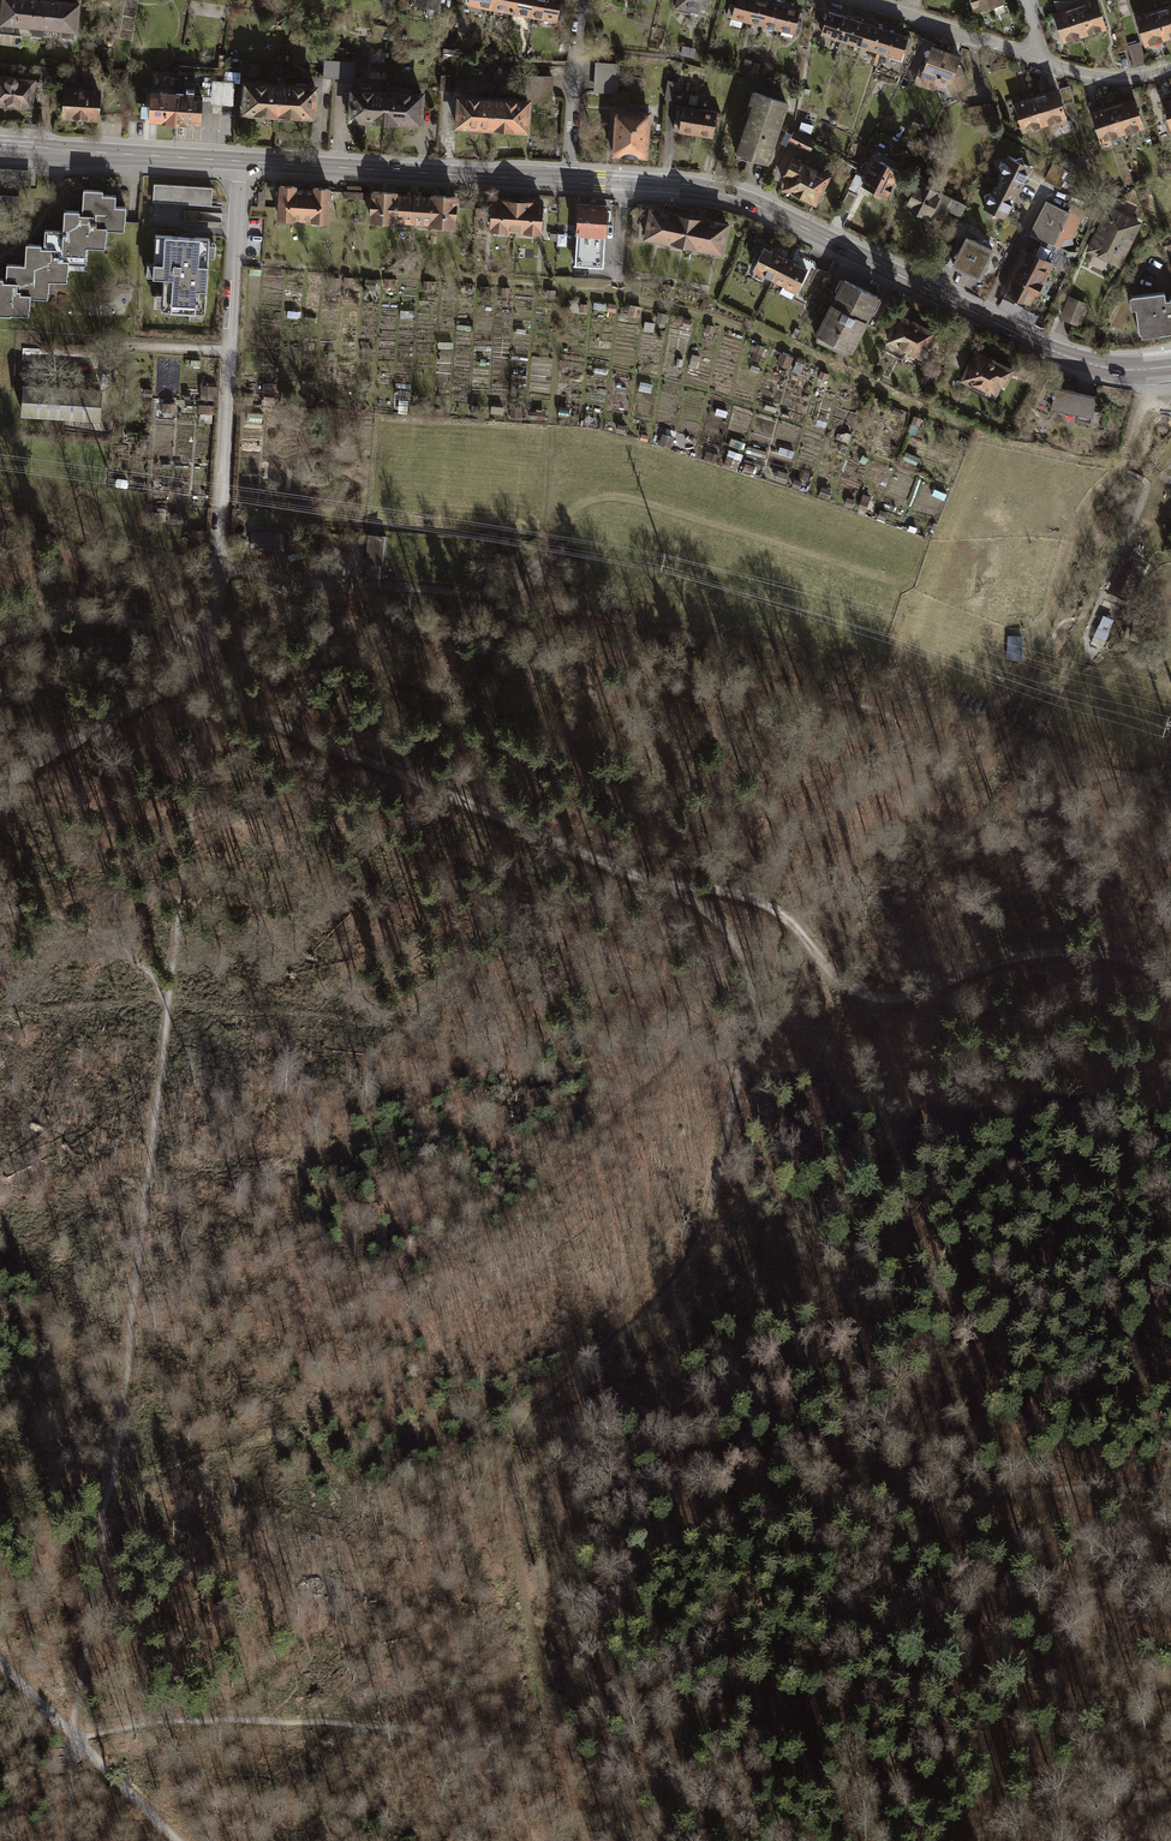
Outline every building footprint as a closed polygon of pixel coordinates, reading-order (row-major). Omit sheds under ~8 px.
[(0,27),(0,45),(18,47),(20,29),(76,35),(80,0),(3,0),(0,27)] [(443,0),(416,0),(414,9),(441,14),(443,0)] [(468,7),(490,12),(492,0),(469,0),(468,7)] [(490,12),(512,16),(515,0),(492,0),(490,12)] [(512,16),(535,21),(539,0),(515,0),(512,16)] [(535,21),(557,25),(562,0),(539,0),(535,21)] [(674,10),(708,17),(712,0),(676,0),(674,10)] [(731,20),(747,24),(753,0),(736,0),(731,20)] [(747,24),(763,28),(769,2),(761,0),(753,0),(747,24)] [(769,2),(763,28),(761,35),(777,39),(779,32),(786,2),(778,0),(777,0),(776,4),(769,2)] [(975,15),(995,9),(997,17),(1008,14),(1003,0),(970,0),(975,15)] [(1074,2),(1085,39),(1107,32),(1097,0),(1087,3),(1086,0),(1081,0),(1074,2)] [(793,4),(786,2),(779,32),(782,33),(781,38),(793,41),(794,35),(799,37),(803,23),(798,22),(801,10),(792,8),(793,4)] [(1057,12),(1053,13),(1063,45),(1085,39),(1074,2),(1054,2),(1057,12)] [(1160,12),(1168,42),(1170,41),(1170,8),(1160,12)] [(1160,12),(1137,18),(1146,48),(1168,42),(1160,12)] [(848,19),(828,13),(821,36),(841,42),(848,19)] [(867,25),(848,19),(841,42),(861,48),(867,25)] [(887,31),(867,25),(861,48),(881,54),(887,31)] [(1009,27),(1010,38),(1021,36),(1019,26),(1009,27)] [(907,37),(887,31),(881,54),(901,59),(907,37)] [(1118,55),(1129,52),(1128,47),(1124,33),(1113,36),(1118,55)] [(1129,52),(1134,69),(1147,65),(1141,43),(1128,47),(1129,52)] [(946,85),(952,97),(972,87),(959,63),(961,56),(932,46),(924,70),(920,68),(914,85),(935,92),(946,85)] [(698,51),(682,47),(680,58),(695,61),(698,51)] [(459,52),(444,50),(442,61),(457,63),(459,52)] [(323,80),(336,81),(337,63),(324,62),(323,80)] [(337,63),(336,81),(355,82),(356,64),(337,63)] [(620,66),(596,64),(594,95),(617,97),(620,66)] [(485,68),(477,67),(477,77),(484,78),(485,68)] [(37,79),(0,75),(0,108),(33,112),(37,79)] [(452,78),(442,77),(441,90),(451,91),(452,78)] [(647,80),(636,79),(635,89),(645,90),(647,80)] [(667,101),(676,102),(678,84),(669,83),(667,101)] [(213,84),(212,107),(223,107),(224,84),(213,84)] [(235,85),(224,84),(223,107),(234,108),(235,85)] [(280,87),(242,84),(240,117),(278,120),(280,87)] [(318,89),(280,87),(278,120),(316,123),(318,89)] [(100,121),(100,88),(62,88),(62,121),(100,121)] [(385,91),(347,89),(345,122),(382,125),(385,91)] [(423,94),(385,91),(382,125),(420,127),(423,94)] [(1057,91),(1035,98),(1045,128),(1067,121),(1057,91)] [(147,124),(174,126),(176,94),(149,92),(147,124)] [(788,104),(752,92),(748,105),(751,106),(736,152),(769,163),(788,104)] [(174,126),(201,127),(203,95),(176,94),(174,126)] [(494,100),(456,97),(454,131),(492,133),(494,100)] [(1035,98),(1014,105),(1024,136),(1045,128),(1035,98)] [(1134,99),(1113,106),(1123,136),(1144,129),(1134,99)] [(532,102),(494,100),(492,133),(530,136),(532,102)] [(1163,104),(1170,128),(1170,101),(1163,104)] [(1113,106),(1091,113),(1104,151),(1115,148),(1112,140),(1123,136),(1113,106)] [(700,110),(682,107),(678,133),(695,136),(700,110)] [(717,113),(700,110),(695,136),(713,139),(717,113)] [(650,114),(614,113),(612,159),(647,160),(650,114)] [(815,142),(794,132),(787,146),(794,150),(796,147),(810,153),(815,142)] [(832,177),(792,157),(782,176),(788,179),(781,192),(816,209),(832,177)] [(1029,174),(1032,170),(1026,166),(1023,159),(1015,161),(1009,158),(1006,163),(999,165),(1001,173),(990,194),(984,196),(986,203),(983,208),(990,211),(992,219),(1000,216),(1006,220),(1009,214),(1015,213),(1014,206),(1025,183),(1031,182),(1029,174)] [(902,173),(875,159),(862,185),(889,199),(890,196),(893,195),(895,190),(895,187),(902,173)] [(1054,165),(1045,182),(1062,190),(1071,174),(1054,165)] [(943,194),(917,181),(904,206),(930,219),(943,194)] [(211,204),(212,187),(154,183),(152,201),(211,204)] [(297,186),(278,185),(276,221),(302,223),(304,191),(296,190),(297,186)] [(311,191),(304,191),(302,223),(329,224),(331,188),(312,187),(311,191)] [(62,213),(61,233),(61,258),(86,259),(88,259),(88,249),(103,250),(103,243),(105,243),(105,232),(123,233),(124,209),(113,209),(113,198),(101,197),(102,192),(82,191),(81,214),(62,213)] [(397,193),(370,192),(368,225),(395,226),(395,225),(397,196),(397,193)] [(413,197),(397,196),(395,225),(412,226),(413,197)] [(431,196),(431,198),(430,227),(429,228),(455,230),(457,197),(431,196)] [(431,198),(413,197),(412,226),(430,227),(431,198)] [(510,199),(491,198),(489,234),(516,235),(517,203),(510,203),(510,199)] [(525,204),(517,203),(516,235),(542,237),(544,201),(525,200),(525,204)] [(963,216),(966,203),(954,201),(951,213),(963,216)] [(1068,213),(1047,202),(1031,233),(1044,240),(1035,258),(1054,267),(1060,255),(1057,253),(1060,248),(1068,252),(1088,212),(1072,204),(1068,213)] [(607,206),(579,204),(577,233),(605,235),(607,206)] [(1120,271),(1144,224),(1109,206),(1085,253),(1120,271)] [(675,214),(648,209),(642,241),(669,247),(675,214)] [(702,219),(675,214),(669,247),(696,252),(702,219)] [(729,225),(702,219),(696,252),(723,257),(729,225)] [(5,268),(5,285),(16,286),(16,294),(19,294),(19,298),(30,298),(30,301),(46,301),(46,293),(48,293),(48,284),(66,284),(66,277),(68,277),(68,267),(86,267),(86,259),(61,258),(61,233),(44,232),(43,247),(25,247),(24,268),(5,268)] [(605,235),(577,233),(575,266),(603,267),(605,235)] [(209,237),(155,234),(152,277),(163,277),(161,309),(205,312),(209,237)] [(994,250),(965,235),(950,265),(980,280),(994,250)] [(786,260),(764,248),(752,272),(774,284),(786,260)] [(1035,258),(1026,253),(1005,294),(1031,307),(1041,288),(1043,289),(1054,267),(1035,258)] [(809,271),(786,260),(774,284),(784,288),(781,295),(793,301),(809,271)] [(262,272),(249,271),(248,287),(261,288),(262,272)] [(362,275),(345,274),(344,291),(361,291),(362,275)] [(879,299),(843,281),(815,335),(818,337),(816,341),(847,356),(849,352),(852,354),(879,299)] [(30,301),(30,298),(19,298),(19,294),(16,294),(16,286),(5,285),(2,285),(2,282),(0,282),(0,318),(11,318),(11,317),(29,318),(29,311),(30,311),(30,301)] [(419,282),(405,282),(404,291),(418,292),(419,282)] [(477,284),(468,283),(467,291),(476,292),(477,284)] [(499,302),(513,303),(514,287),(499,286),(499,302)] [(263,294),(263,302),(280,303),(281,295),(263,294)] [(1130,300),(1132,314),(1136,313),(1139,337),(1142,337),(1143,341),(1161,339),(1160,338),(1170,336),(1170,303),(1166,304),(1165,296),(1130,300)] [(1091,306),(1070,298),(1063,314),(1084,323),(1091,306)] [(619,305),(598,301),(596,312),(618,315),(619,305)] [(1016,310),(1002,303),(1000,308),(1013,315),(1016,310)] [(645,306),(637,304),(635,315),(643,316),(645,306)] [(671,314),(661,311),(658,321),(668,324),(671,314)] [(936,332),(900,314),(885,343),(921,361),(936,332)] [(696,319),(689,317),(685,326),(693,328),(696,319)] [(763,359),(768,348),(761,345),(757,356),(763,359)] [(1014,370),(975,350),(960,380),(995,398),(1001,387),(1005,388),(1014,370)] [(261,351),(261,358),(279,359),(279,352),(261,351)] [(781,361),(792,366),(796,356),(785,351),(781,361)] [(800,357),(797,367),(804,369),(808,360),(800,357)] [(813,363),(810,370),(817,373),(819,366),(813,363)] [(820,381),(826,383),(829,375),(822,373),(820,381)] [(76,388),(22,385),(21,417),(107,421),(109,390),(88,389),(88,380),(77,379),(76,388)] [(841,383),(838,391),(859,399),(862,391),(841,383)] [(1097,398),(1060,390),(1060,389),(1046,383),(1035,410),(1049,416),(1051,410),(1079,417),(1078,422),(1090,425),(1097,398)] [(315,384),(299,384),(299,393),(315,393),(315,384)] [(257,385),(248,385),(247,400),(256,401),(257,385)] [(167,397),(168,389),(155,388),(154,396),(167,397)] [(277,391),(265,390),(265,403),(277,403),(277,391)] [(884,401),(874,397),(871,405),(880,409),(884,401)] [(181,410),(181,403),(163,402),(163,410),(181,410)] [(716,419),(720,407),(714,405),(710,417),(716,419)] [(574,407),(560,406),(560,416),(574,417),(574,407)] [(891,406),(889,413),(905,418),(907,411),(891,406)] [(550,408),(532,408),(532,417),(550,417),(550,408)] [(508,410),(491,409),(491,418),(508,419),(508,410)] [(213,411),(201,410),(200,424),(212,424),(213,411)] [(924,421),(915,417),(912,423),(921,427),(924,421)] [(630,424),(622,422),(620,429),(628,431),(630,424)] [(947,430),(940,428),(938,434),(945,436),(947,430)] [(655,434),(645,431),(643,437),(653,440),(655,434)] [(150,433),(132,432),(131,442),(149,444),(150,433)] [(677,437),(660,433),(658,442),(675,446),(677,437)] [(747,441),(733,437),(730,446),(745,450),(747,441)] [(769,450),(752,445),(749,454),(767,459),(769,450)] [(719,460),(721,454),(710,451),(708,456),(719,460)] [(742,459),(730,455),(727,463),(740,468),(742,459)] [(797,459),(784,456),(782,464),(794,467),(797,459)] [(759,465),(749,461),(746,469),(756,473),(759,465)] [(791,473),(781,470),(778,478),(788,482),(791,473)] [(148,476),(133,475),(133,485),(148,485),(148,476)] [(807,480),(799,478),(797,486),(805,488),(807,480)] [(925,484),(921,494),(943,502),(947,493),(925,484)] [(836,488),(826,485),(823,494),(833,498),(836,488)] [(876,493),(869,491),(865,504),(872,506),(876,493)] [(859,498),(851,495),(848,504),(856,507),(859,498)] [(892,513),(884,510),(881,518),(889,521),(892,513)] [(192,512),(175,512),(175,523),(192,523),(192,512)] [(166,515),(152,514),(152,523),(166,524),(166,515)] [(368,534),(366,576),(385,577),(387,535),(368,534)] [(1112,620),(1104,616),(1100,624),(1109,627),(1112,620)] [(1145,629),(1134,626),(1132,633),(1143,635),(1145,629)] [(1108,630),(1099,627),(1093,642),(1101,645),(1108,630)] [(1024,659),(1024,636),(1009,636),(1008,659),(1024,659)]
